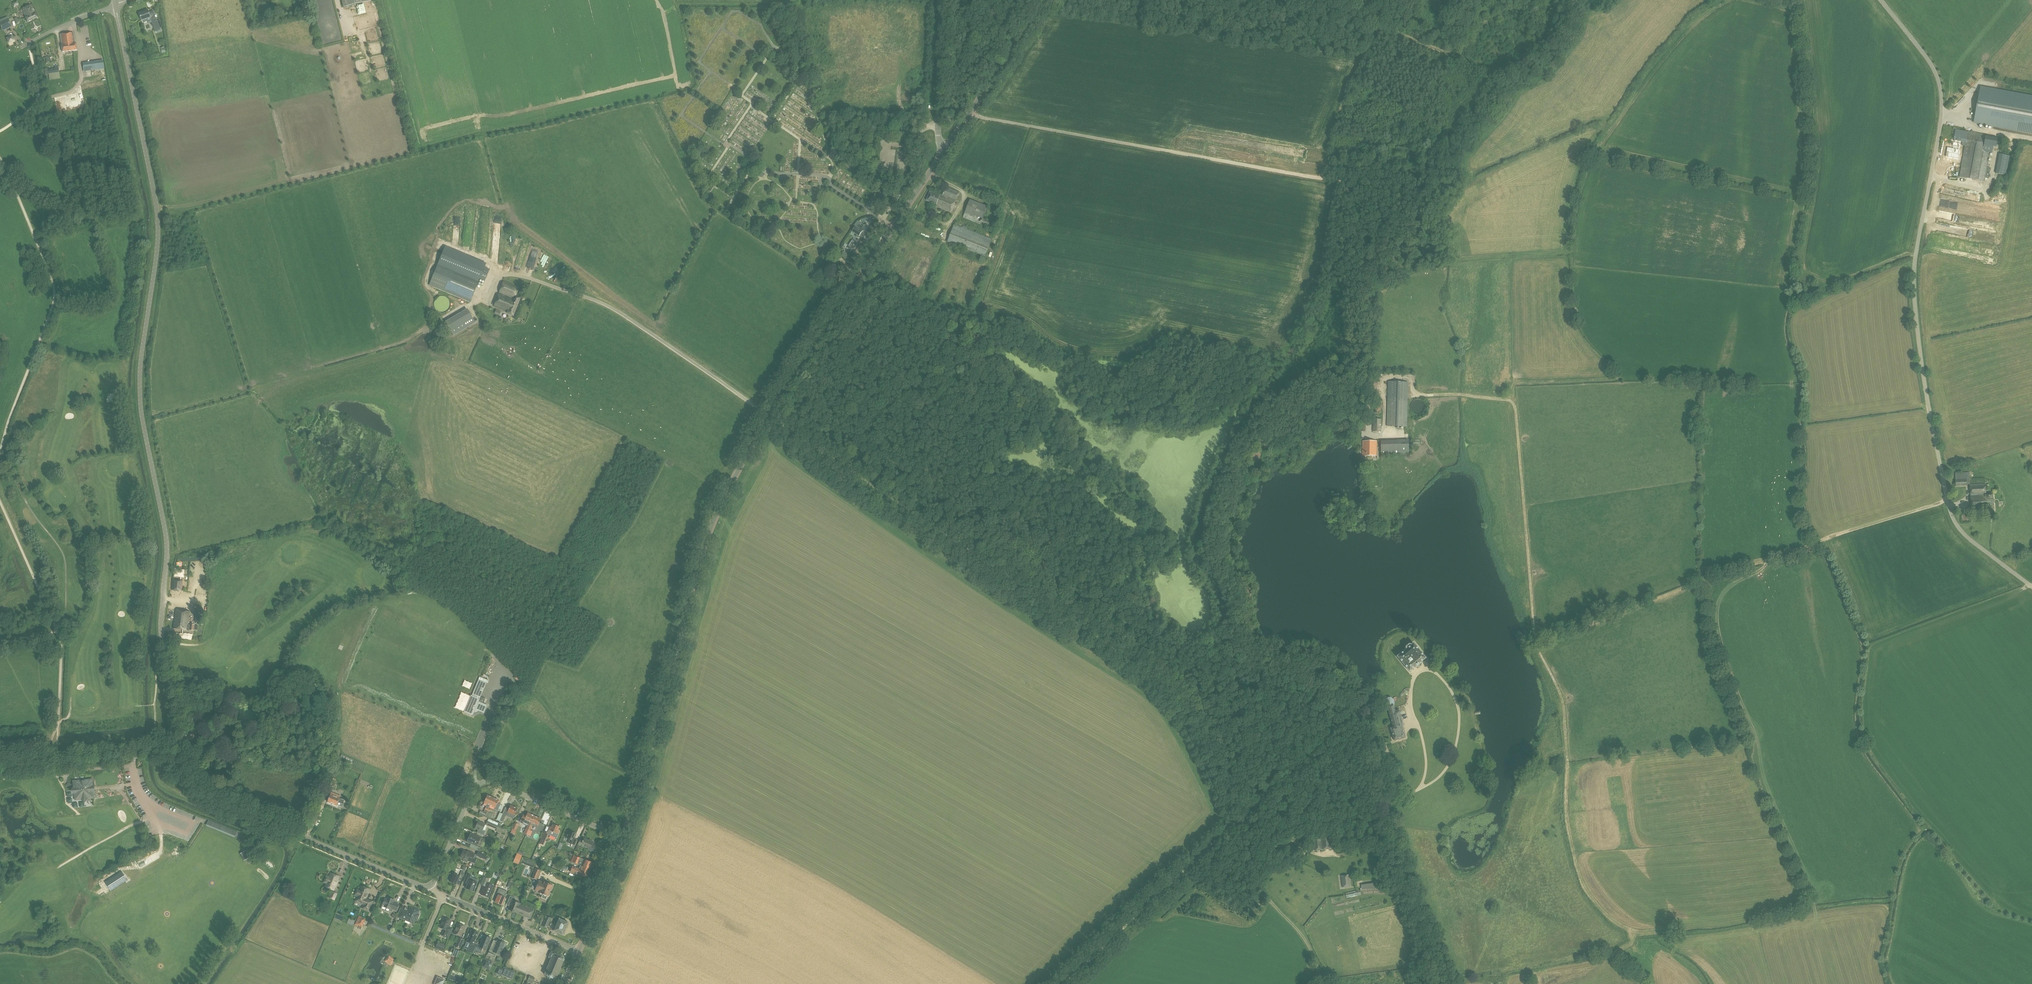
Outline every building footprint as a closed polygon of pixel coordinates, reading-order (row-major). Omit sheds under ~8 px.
[(32,5),(22,9),(28,22),(38,17),(32,5)] [(150,12),(149,13),(148,10),(139,13),(142,20),(147,19),(147,21),(151,20),(156,32),(160,30),(160,28),(157,21),(154,12),(151,13),(150,12)] [(12,26),(9,18),(8,19),(0,22),(0,25),(3,31),(12,26)] [(76,43),(75,43),(73,32),(60,34),(63,52),(77,50),(76,43)] [(95,61),(96,70),(104,69),(103,60),(95,61)] [(48,69),(49,74),(50,80),(60,78),(59,68),(55,68),(48,69)] [(1974,122),(2031,133),(2031,97),(1980,87),(1974,122)] [(1988,161),(1989,153),(1992,154),(1993,146),(1996,147),(1996,145),(1997,138),(1990,137),(1986,136),(1986,135),(1974,132),(1968,131),(1968,132),(1956,130),(1954,140),(1963,142),(1962,145),(1965,146),(1960,177),(1979,180),(1984,181),(1987,166),(1988,161)] [(1959,144),(1952,142),(1951,146),(1952,146),(1952,148),(1946,147),(1944,157),(1957,159),(1958,150),(1957,149),(1957,147),(1958,147),(1959,144)] [(1996,173),(2006,175),(2009,156),(2000,154),(1996,173)] [(936,206),(951,212),(959,192),(946,187),(943,195),(941,194),(940,196),(930,192),(927,201),(937,204),(936,206)] [(869,203),(876,207),(884,194),(878,190),(869,203)] [(963,217),(995,230),(997,224),(983,218),(987,206),(970,200),(963,217)] [(947,242),(985,257),(992,239),(954,224),(947,242)] [(852,231),(859,236),(863,231),(855,226),(852,231)] [(860,244),(862,242),(858,240),(857,241),(854,238),(847,248),(851,250),(850,252),(853,254),(855,251),(856,252),(860,245),(860,244)] [(439,262),(430,285),(446,292),(470,302),(480,279),(439,262)] [(507,313),(513,316),(520,298),(516,297),(519,288),(504,282),(494,306),(508,312),(507,313)] [(434,306),(435,308),(435,309),(437,310),(438,311),(439,312),(441,313),(442,313),(443,313),(445,313),(447,311),(448,311),(449,310),(450,308),(451,306),(451,303),(450,301),(449,299),(447,298),(446,297),(444,296),(443,296),(441,296),(438,297),(437,299),(436,300),(435,301),(434,303),(434,304),(434,306)] [(1387,426),(1407,426),(1408,400),(1408,382),(1388,382),(1387,426)] [(1411,407),(1411,409),(1411,410),(1412,411),(1413,413),(1414,414),(1416,414),(1417,415),(1418,415),(1420,415),(1422,414),(1423,413),(1424,412),(1425,411),(1425,410),(1426,409),(1426,408),(1426,407),(1426,406),(1426,405),(1425,404),(1425,402),(1424,401),(1422,400),(1421,400),(1419,399),(1417,399),(1415,400),(1414,401),(1412,402),(1411,404),(1411,405),(1411,407)] [(1372,431),(1381,432),(1381,419),(1373,419),(1372,431)] [(1381,441),(1381,453),(1409,452),(1409,440),(1381,441)] [(1363,456),(1376,456),(1377,441),(1363,441),(1363,456)] [(1994,509),(1993,494),(1986,494),(1985,483),(1970,484),(1972,510),(1986,509),(1986,510),(1994,509)] [(182,591),(183,581),(173,579),(172,590),(182,591)] [(173,628),(190,631),(190,630),(194,631),(195,625),(190,624),(190,625),(188,624),(189,612),(176,610),(173,628)] [(1406,648),(1406,649),(1397,656),(1409,671),(1425,658),(1413,643),(1411,645),(1410,644),(1409,644),(1406,646),(1406,648)] [(487,671),(485,677),(490,678),(491,677),(494,678),(493,680),(496,681),(498,675),(487,671)] [(478,711),(484,713),(487,705),(478,701),(486,683),(479,680),(472,696),(471,695),(464,712),(472,716),(474,712),(475,713),(477,712),(478,711)] [(1391,728),(1394,740),(1405,737),(1402,725),(1404,725),(1399,710),(1395,711),(1393,705),(1387,705),(1393,725),(1391,726),(1391,728)] [(328,785),(333,787),(336,779),(331,777),(328,785)] [(92,781),(91,780),(75,781),(74,783),(75,787),(70,783),(67,787),(72,791),(75,794),(76,798),(77,799),(82,799),(85,802),(88,798),(93,798),(94,797),(93,791),(92,790),(92,787),(93,786),(92,781)] [(328,802),(337,805),(342,807),(343,804),(344,800),(341,799),(340,798),(340,796),(331,793),(328,802)] [(485,810),(487,811),(488,808),(490,805),(493,797),(488,795),(484,803),(487,804),(485,810)] [(493,797),(490,805),(495,807),(499,800),(493,797)] [(515,816),(514,814),(517,808),(511,805),(509,809),(505,807),(501,817),(500,820),(503,821),(505,817),(507,815),(513,818),(515,816)] [(521,820),(520,821),(520,822),(521,823),(523,823),(524,822),(528,824),(526,828),(528,829),(530,825),(531,822),(534,816),(528,813),(526,816),(523,815),(521,820)] [(531,822),(538,825),(541,819),(534,816),(531,822)] [(475,824),(474,826),(475,827),(476,827),(475,828),(480,830),(480,829),(482,830),(485,824),(478,821),(477,824),(476,823),(475,824)] [(486,824),(496,829),(497,828),(498,825),(488,821),(486,824)] [(541,839),(540,840),(539,843),(543,845),(545,842),(545,841),(548,835),(557,838),(559,834),(557,833),(559,830),(558,830),(559,827),(553,824),(551,827),(550,827),(548,832),(544,831),(541,839)] [(577,840),(574,839),(576,834),(567,830),(566,834),(568,835),(566,838),(569,839),(568,842),(572,844),(575,845),(577,840)] [(471,833),(467,842),(473,844),(472,848),(480,851),(481,848),(477,846),(480,838),(480,837),(471,833)] [(1313,836),(1314,851),(1331,849),(1330,835),(1313,836)] [(580,840),(578,846),(580,847),(581,845),(588,848),(587,850),(593,852),(595,846),(592,844),(593,841),(589,840),(584,838),(583,841),(580,840)] [(240,854),(244,861),(252,856),(248,849),(240,854)] [(463,851),(460,857),(464,859),(463,860),(463,861),(466,862),(468,862),(468,861),(471,862),(475,854),(470,852),(470,853),(463,851)] [(517,854),(513,862),(519,865),(523,856),(517,854)] [(574,858),(579,860),(578,863),(583,864),(582,865),(590,868),(593,863),(575,856),(574,858)] [(573,866),(570,871),(587,878),(590,868),(582,865),(583,864),(578,863),(579,860),(574,858),(573,860),(571,859),(571,861),(581,865),(580,869),(573,866)] [(561,864),(554,861),(552,867),(558,870),(561,864)] [(532,877),(537,879),(540,871),(536,869),(535,869),(532,877)] [(111,891),(127,880),(122,871),(105,882),(111,891)] [(460,883),(464,873),(461,872),(459,876),(453,874),(450,882),(456,884),(457,882),(460,883)] [(325,886),(333,890),(334,887),(335,887),(337,883),(336,883),(338,877),(330,873),(329,877),(327,876),(326,876),(324,881),(324,882),(326,883),(325,886)] [(466,888),(474,891),(477,883),(470,880),(471,876),(467,874),(465,880),(468,882),(466,888)] [(1341,876),(1343,888),(1350,886),(1349,875),(1341,876)] [(481,895),(488,898),(493,886),(487,883),(489,879),(484,877),(481,884),(485,886),(481,895)] [(537,885),(535,890),(540,892),(540,893),(542,894),(541,898),(546,900),(552,885),(544,882),(538,880),(536,884),(537,885)] [(357,889),(356,890),(354,894),(355,895),(357,896),(356,899),(364,903),(362,908),(368,911),(372,901),(365,898),(366,896),(366,895),(367,893),(369,890),(361,886),(359,890),(357,889)] [(495,902),(502,905),(507,891),(499,888),(497,894),(498,895),(495,902)] [(328,897),(334,900),(336,893),(331,891),(328,897)] [(510,896),(507,903),(510,905),(508,909),(516,913),(516,912),(530,918),(534,910),(535,908),(527,905),(526,907),(520,904),(514,901),(516,898),(510,896)] [(390,909),(390,908),(396,910),(398,905),(392,902),(393,900),(387,897),(386,899),(384,899),(382,904),(384,905),(384,906),(390,909)] [(327,910),(332,906),(326,900),(321,904),(327,910)] [(406,920),(406,918),(413,921),(414,919),(415,919),(417,915),(416,914),(418,910),(411,907),(408,913),(402,910),(399,917),(406,920)] [(359,916),(356,924),(362,927),(365,918),(359,916)] [(542,926),(547,928),(551,919),(546,916),(542,926)] [(441,935),(448,938),(452,928),(448,927),(451,920),(444,918),(440,927),(444,929),(441,935)] [(559,919),(554,931),(563,934),(567,926),(568,923),(559,919)] [(454,933),(461,936),(465,926),(458,923),(454,933)] [(467,937),(468,938),(465,947),(474,951),(477,944),(474,943),(478,933),(477,932),(477,931),(473,929),(472,930),(471,930),(470,934),(469,933),(467,937)] [(477,944),(474,951),(480,953),(482,948),(486,949),(487,946),(488,946),(490,942),(489,942),(490,938),(489,937),(490,936),(485,935),(485,936),(484,935),(480,945),(477,944)] [(459,937),(455,946),(460,948),(464,939),(459,937)] [(488,955),(494,957),(496,953),(500,954),(503,947),(504,947),(506,943),(501,941),(501,942),(497,941),(495,947),(491,946),(488,955)] [(438,942),(435,948),(443,951),(445,945),(438,942)] [(452,954),(459,957),(461,950),(455,948),(452,954)] [(556,977),(564,959),(563,954),(556,951),(554,952),(554,950),(552,949),(551,951),(549,955),(550,955),(550,956),(551,957),(552,956),(545,973),(548,974),(548,976),(552,978),(553,976),(554,976),(556,977)] [(385,961),(391,965),(394,960),(389,956),(385,961)] [(482,966),(489,969),(492,962),(485,959),(482,966)] [(504,967),(501,974),(512,979),(515,972),(504,967)]
